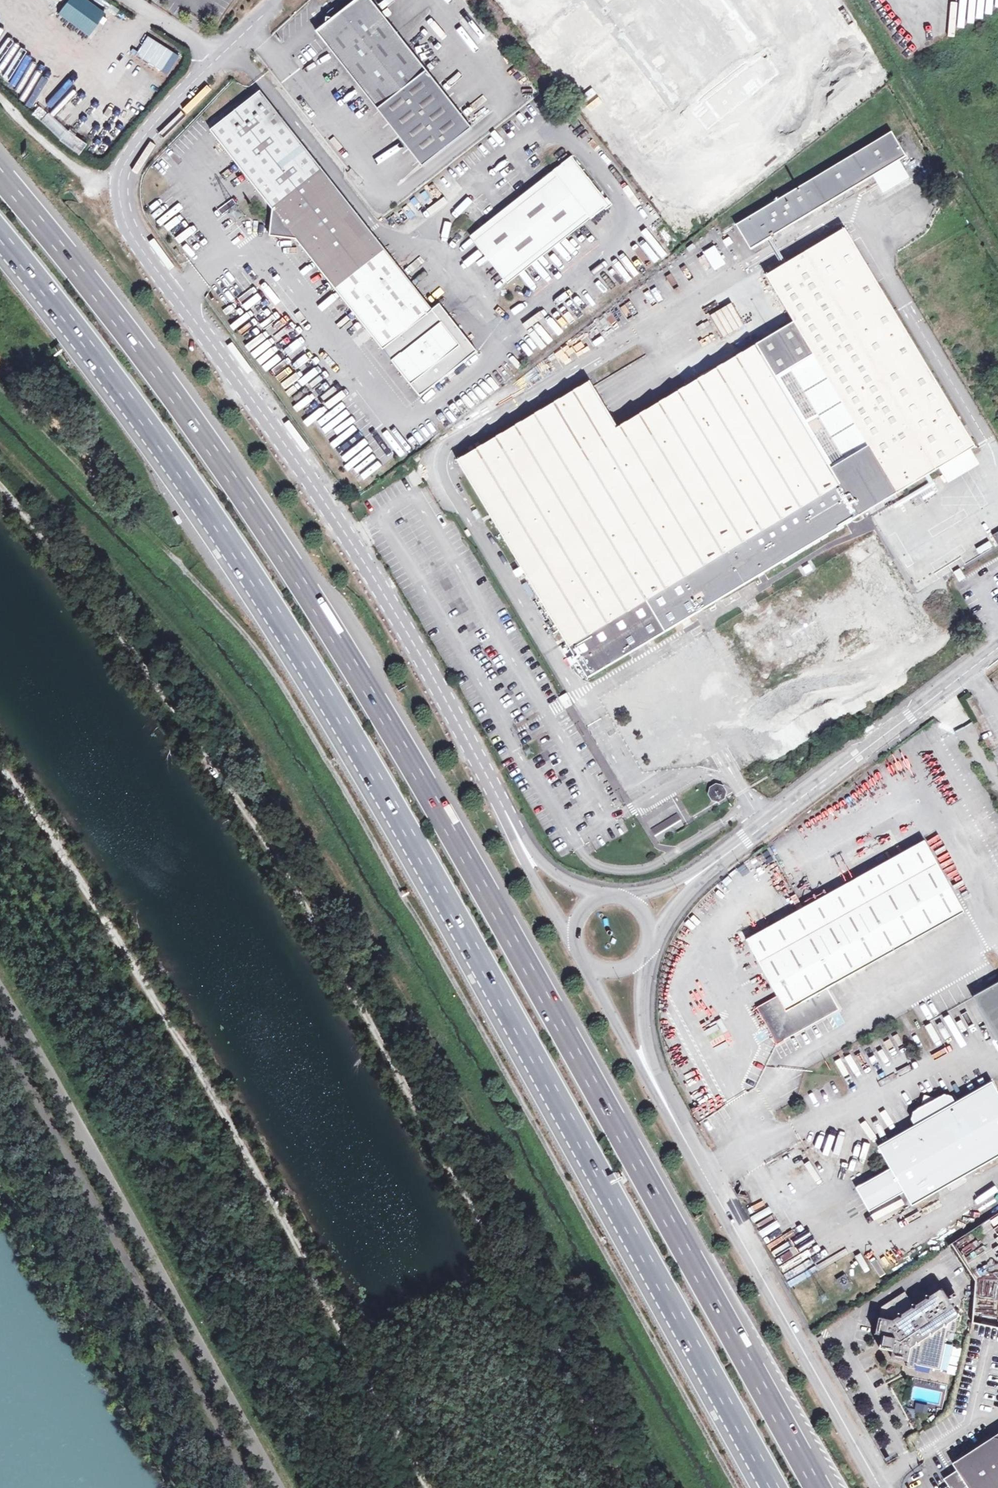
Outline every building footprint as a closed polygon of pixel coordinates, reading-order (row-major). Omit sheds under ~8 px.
[(85,0),(67,0),(57,14),(88,36),(104,13),(85,0)] [(370,0),(359,0),(334,20),(327,26),(318,33),(424,166),(472,127),(370,0)] [(179,56),(147,37),(135,55),(167,75),(179,56)] [(262,91),(212,130),(275,210),(273,226),(281,236),(297,238),(385,348),(435,308),(262,91)] [(32,114),(60,141),(67,133),(48,114),(47,114),(39,107),(32,114)] [(893,132),(737,225),(752,248),(767,239),(773,236),(907,155),(893,132)] [(67,133),(60,141),(76,156),(84,148),(67,133)] [(573,157),(473,236),(509,283),(605,207),(607,209),(614,204),(608,198),(606,200),(573,157)] [(281,236),(273,226),(272,235),(281,236)] [(783,266),(768,275),(796,322),(619,428),(591,381),(459,460),(589,677),(759,576),(764,573),(847,523),(852,520),(977,446),(854,241),(852,239),(850,236),(849,233),(847,228),(788,263),(783,266)] [(767,239),(783,266),(788,263),(773,236),(767,239)] [(442,303),(435,308),(385,348),(423,395),(480,350),(442,303)] [(732,303),(711,315),(725,337),(745,325),(732,303)] [(803,595),(737,627),(764,682),(821,654),(819,650),(830,644),(826,634),(882,607),(898,640),(924,628),(878,537),(848,552),(863,582),(809,608),(803,595)] [(715,783),(714,781),(710,784),(711,786),(708,794),(712,800),(720,801),(726,798),(727,791),(723,785),(715,783)] [(677,813),(652,828),(660,842),(686,827),(677,813)] [(963,912),(923,842),(746,941),(779,998),(760,1008),(778,1040),(834,1008),(824,990),(963,912)] [(973,997),(997,1041),(997,983),(973,997)] [(992,1083),(955,1104),(951,1097),(944,1094),(937,1099),(921,1109),(914,1113),(912,1119),(916,1126),(878,1147),(891,1169),(857,1189),(870,1211),(904,1192),(912,1205),(997,1157),(997,1094),(992,1083)] [(924,1095),(921,1109),(937,1099),(924,1095)] [(845,1275),(837,1280),(844,1290),(852,1286),(845,1275)] [(827,1280),(822,1283),(828,1293),(833,1290),(827,1280)] [(913,1303),(905,1292),(884,1306),(877,1335),(884,1336),(882,1348),(894,1351),(892,1358),(909,1362),(917,1363),(940,1369),(949,1332),(955,1334),(960,1311),(957,1310),(943,1289),(932,1296),(931,1299),(929,1299),(917,1306),(916,1309),(912,1308),(913,1303)] [(914,1430),(905,1437),(916,1450),(925,1443),(914,1430)] [(945,1479),(951,1487),(997,1487),(997,1439),(994,1438),(954,1464),(959,1470),(945,1479)]
